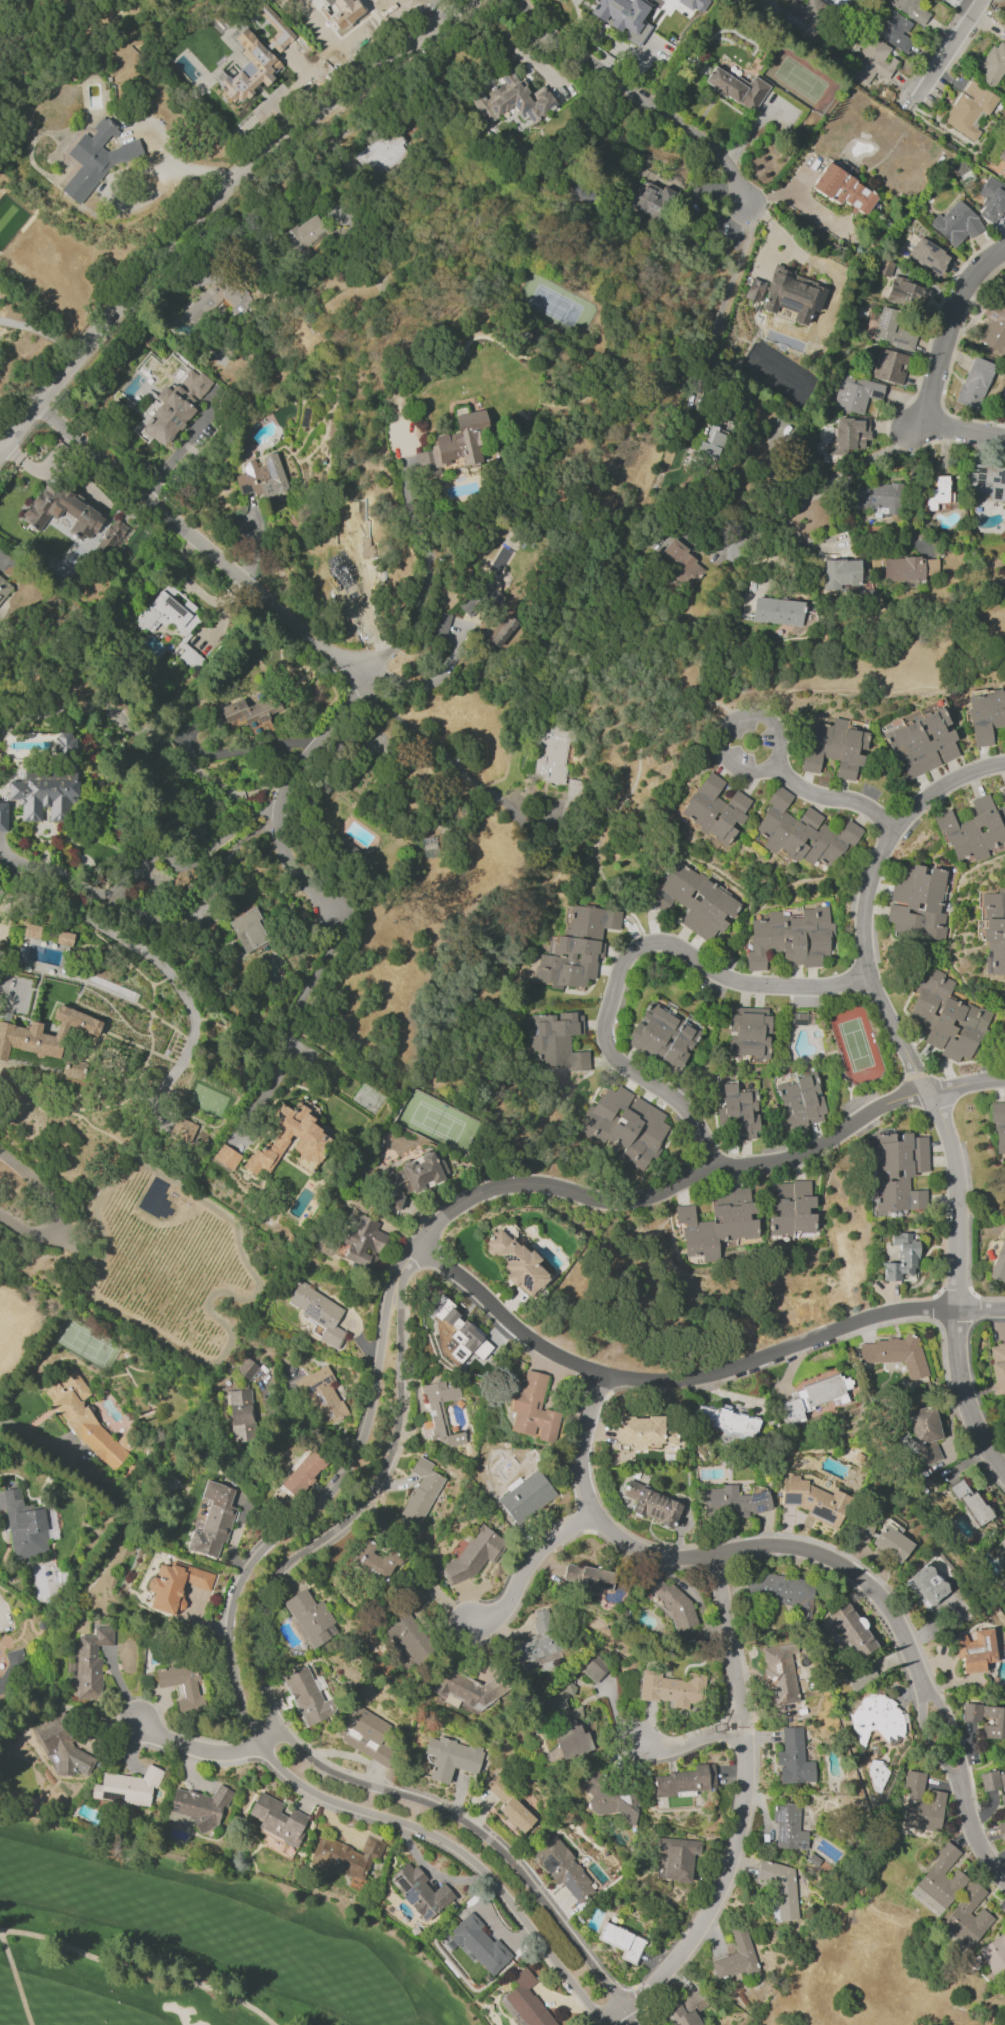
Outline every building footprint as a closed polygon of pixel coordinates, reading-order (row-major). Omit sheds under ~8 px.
[(326,6),(331,3),(337,12),(329,18),(337,29),(362,12),(354,0),(352,0),(350,2),(349,0),(322,0),(326,6)] [(648,26),(640,21),(649,5),(641,0),(597,0),(588,15),(621,33),(620,36),(638,45),(648,26)] [(700,14),(708,0),(676,0),(676,1),(700,14)] [(777,21),(790,0),(793,0),(804,7),(808,0),(819,0),(825,4),(811,26),(814,27),(807,39),(777,21)] [(884,3),(886,0),(919,0),(915,6),(929,15),(921,27),(912,21),(894,8),(894,9),(884,3)] [(888,8),(912,24),(905,34),(902,32),(893,45),(872,31),(888,8)] [(853,60),(870,36),(890,50),(883,60),(886,62),(890,57),(899,63),(885,83),(853,60)] [(1000,42),(1004,46),(1004,69),(994,87),(980,79),(984,72),(974,66),(981,55),(984,57),(992,45),(996,48),(1000,42)] [(247,61),(229,79),(225,75),(215,85),(235,105),(259,82),(264,86),(273,77),(245,49),(240,54),(247,61)] [(713,66),(732,79),(734,75),(748,84),(753,76),(769,87),(753,112),(737,102),(736,103),(726,96),(724,98),(710,89),(712,87),(703,81),(713,66)] [(469,97),(480,90),(485,98),(489,96),(484,87),(511,69),(519,81),(522,79),(526,86),(525,86),(531,94),(545,85),(559,106),(532,123),(529,118),(523,122),(520,116),(506,124),(501,116),(487,125),(469,97)] [(998,99),(987,115),(981,111),(970,126),(980,132),(973,143),(950,127),(951,126),(943,121),(953,105),(952,105),(960,93),(976,104),(985,90),(998,99)] [(83,133),(89,138),(95,131),(92,129),(101,117),(105,120),(107,117),(118,127),(116,130),(119,132),(114,138),(110,135),(100,147),(106,152),(120,147),(119,145),(138,138),(144,156),(125,163),(124,161),(112,166),(78,205),(60,189),(81,165),(67,153),(83,133)] [(379,136),(352,155),(371,181),(411,153),(396,133),(383,142),(379,136)] [(996,158),(1004,145),(1004,164),(996,158)] [(811,188),(827,162),(855,181),(854,182),(877,197),(865,215),(842,201),(839,206),(811,188)] [(989,176),(1004,187),(1004,219),(1000,215),(997,220),(996,219),(992,224),(978,214),(989,198),(978,191),(989,176)] [(626,207),(659,220),(670,192),(637,179),(626,207)] [(592,187),(566,186),(566,203),(591,204),(592,187)] [(965,231),(963,233),(966,235),(954,249),(948,243),(949,242),(935,230),(934,231),(928,225),(937,214),(941,218),(957,199),(977,217),(976,218),(983,229),(969,238),(965,231)] [(282,235),(297,225),(298,227),(316,214),(329,233),(308,247),(313,254),(301,262),(282,235)] [(922,239),(951,257),(939,276),(929,269),(928,271),(922,267),(923,265),(921,264),(920,266),(910,259),(916,249),(922,239)] [(744,297),(751,278),(768,284),(775,265),(795,272),(794,274),(813,282),(812,286),(827,292),(819,313),(812,310),(807,325),(793,320),(795,313),(780,308),(779,309),(776,308),(774,313),(761,308),(763,303),(744,297)] [(208,286),(224,270),(249,294),(248,296),(251,299),(251,301),(250,304),(244,311),(243,313),(242,315),(239,316),(237,316),(234,315),(233,313),(232,311),(232,309),(208,286)] [(893,297),(906,296),(888,290),(890,283),(896,285),(898,280),(928,290),(922,308),(912,305),(893,305),(893,297)] [(917,335),(913,352),(893,347),(894,344),(887,342),(886,344),(879,342),(879,340),(874,334),(881,307),(907,314),(902,331),(917,335)] [(999,307),(1004,311),(1004,353),(1004,355),(979,340),(991,320),(981,314),(985,307),(995,313),(999,307)] [(902,386),(871,378),(875,366),(869,364),(871,355),(877,357),(880,348),(910,356),(902,386)] [(973,356),(995,365),(986,389),(963,380),(973,356)] [(839,373),(886,386),(881,402),(868,398),(863,416),(850,412),(849,415),(833,410),(836,401),(835,400),(838,389),(835,388),(839,373)] [(997,401),(1004,386),(1004,405),(997,401)] [(148,427),(180,389),(198,404),(179,427),(180,428),(167,443),(148,427)] [(471,412),(482,461),(461,466),(460,458),(441,462),(442,466),(418,472),(414,454),(429,451),(428,447),(434,445),(432,439),(456,433),(453,416),(471,412)] [(826,423),(872,418),(873,435),(869,439),(857,440),(858,461),(835,463),(833,438),(827,439),(826,423)] [(700,441),(719,449),(714,461),(709,459),(710,457),(696,451),(700,441)] [(276,453),(289,488),(262,498),(260,493),(255,495),(253,490),(240,495),(233,476),(244,472),(241,464),(253,460),(256,467),(263,464),(261,458),(276,453)] [(992,466),(1004,468),(1004,502),(989,500),(990,495),(965,491),(968,464),(992,467),(992,466)] [(934,489),(934,476),(947,476),(948,503),(936,503),(936,510),(924,510),(924,489),(934,489)] [(870,485),(870,483),(889,484),(889,483),(900,484),(899,509),(887,508),(887,514),(868,513),(869,506),(854,513),(847,495),(870,485)] [(63,486),(74,495),(72,497),(104,520),(94,534),(63,511),(56,520),(49,515),(37,532),(21,521),(24,516),(22,514),(35,497),(42,503),(46,498),(49,501),(59,487),(61,488),(63,486)] [(122,537),(121,536),(117,541),(116,540),(104,557),(97,551),(106,537),(104,535),(107,530),(106,529),(109,525),(111,526),(116,518),(122,522),(122,523),(128,528),(122,537)] [(674,538),(688,550),(686,553),(696,561),(695,563),(706,572),(691,590),(670,573),(675,567),(660,554),(674,538)] [(319,546),(326,572),(319,574),(323,590),(334,587),(336,594),(344,593),(347,605),(375,598),(369,571),(355,574),(347,539),(319,546)] [(924,559),(925,580),(884,582),(883,560),(903,559),(903,557),(920,556),(920,559),(924,559)] [(822,560),(846,560),(846,561),(860,560),(860,572),(861,572),(861,586),(849,586),(849,584),(840,585),(840,590),(823,591),(822,560)] [(13,587),(0,603),(0,577),(13,587)] [(475,589),(493,607),(502,597),(484,580),(475,589)] [(167,583),(197,609),(181,629),(150,602),(167,583)] [(762,598),(805,602),(804,612),(803,612),(801,628),(759,623),(762,598)] [(427,632),(443,637),(450,616),(434,611),(427,632)] [(488,641),(498,648),(517,622),(507,615),(488,641)] [(967,697),(969,697),(969,692),(985,690),(986,695),(999,693),(1003,727),(990,729),(992,745),(973,747),(967,697)] [(219,708),(242,698),(246,708),(268,698),(275,713),(245,726),(241,716),(226,723),(219,708)] [(883,735),(941,708),(949,724),(942,727),(945,733),(953,729),(957,739),(952,741),(959,756),(943,763),(937,750),(934,751),(940,764),(908,779),(902,765),(897,767),(892,757),(900,754),(897,747),(890,751),(883,735)] [(73,733),(54,732),(53,755),(71,756),(73,733)] [(569,742),(564,768),(567,769),(564,785),(539,781),(540,777),(529,775),(536,737),(569,742)] [(8,782),(20,782),(20,779),(23,779),(23,771),(74,772),(74,780),(78,780),(77,804),(69,804),(69,821),(49,821),(49,807),(41,807),(41,822),(22,822),(22,806),(19,806),(19,800),(8,800),(8,782)] [(680,814),(710,772),(725,783),(715,797),(725,804),(724,805),(731,810),(733,808),(746,817),(740,826),(734,821),(730,827),(736,831),(727,844),(709,832),(706,836),(698,830),(700,827),(680,814)] [(561,819),(568,779),(585,782),(578,822),(561,819)] [(780,849),(774,856),(762,846),(766,840),(753,831),(764,814),(763,814),(768,807),(769,808),(771,805),(766,802),(777,786),(793,797),(783,811),(796,820),(795,821),(803,826),(804,824),(817,833),(810,842),(804,838),(797,850),(792,852),(787,853),(784,853),(782,851),(780,849)] [(735,791),(751,802),(743,814),(727,803),(735,791)] [(994,810),(1004,806),(1004,843),(987,850),(989,857),(975,863),(972,855),(956,861),(944,831),(939,833),(932,816),(950,809),(956,826),(972,819),(972,817),(974,816),(969,802),(988,794),(994,810)] [(807,807),(823,818),(815,830),(799,819),(807,807)] [(708,943),(650,901),(676,866),(680,869),(683,864),(697,874),(699,872),(708,878),(706,881),(740,905),(731,918),(725,914),(721,920),(727,924),(720,933),(717,931),(708,943)] [(912,864),(923,866),(921,874),(928,875),(929,868),(947,870),(945,884),(944,884),(940,913),(922,911),(923,905),(916,904),(915,909),(905,907),(905,904),(891,902),(892,891),(895,891),(896,880),(893,879),(895,866),(911,868),(912,864)] [(997,888),(1004,888),(1004,918),(984,918),(984,908),(982,908),(982,893),(997,893),(997,888)] [(556,957),(556,953),(553,952),(554,944),(557,945),(558,936),(564,937),(565,928),(568,928),(571,905),(603,909),(603,911),(613,912),(613,911),(621,912),(619,930),(601,928),(598,954),(596,954),(595,962),(596,962),(594,980),(587,979),(586,987),(577,986),(577,988),(562,986),(562,990),(550,989),(551,983),(529,981),(532,954),(556,957)] [(253,907),(260,918),(256,921),(267,941),(245,953),(228,923),(244,915),(243,913),(253,907)] [(751,920),(767,920),(767,913),(781,912),(781,929),(788,929),(788,919),(801,918),(801,910),(813,909),(813,907),(828,907),(829,953),(808,954),(808,939),(805,939),(805,955),(821,955),(821,967),(787,968),(787,958),(782,958),(782,951),(764,952),(765,971),(747,971),(747,952),(752,952),(751,920)] [(985,919),(1004,919),(1004,976),(993,976),(993,953),(988,953),(988,943),(985,943),(985,919)] [(26,923),(42,927),(39,940),(23,936),(26,923)] [(43,927),(57,930),(54,942),(40,939),(43,927)] [(59,931),(74,934),(72,946),(56,943),(59,931)] [(969,1061),(961,1056),(957,1063),(940,1054),(941,1051),(922,1041),(927,1033),(916,1027),(919,1022),(906,1016),(918,994),(914,992),(920,981),(924,983),(932,967),(945,974),(944,977),(956,983),(948,997),(965,1007),(967,1003),(976,1008),(978,1005),(994,1014),(969,1061)] [(6,1062),(0,1061),(0,1022),(14,1025),(14,1026),(26,1029),(25,1030),(27,1031),(29,1021),(42,1024),(40,1034),(54,1037),(60,1022),(53,1019),(59,1005),(101,1022),(95,1036),(68,1025),(63,1039),(64,1039),(59,1058),(9,1048),(6,1062)] [(637,1022),(643,1026),(645,1023),(640,1020),(645,1012),(650,1015),(656,1006),(679,1021),(673,1029),(677,1032),(684,1022),(696,1030),(691,1038),(689,1040),(694,1043),(689,1051),(686,1049),(684,1052),(686,1053),(684,1056),(686,1058),(678,1070),(627,1036),(637,1022)] [(529,1037),(536,1036),(536,1022),(545,1021),(545,1015),(555,1015),(555,1021),(558,1021),(558,1014),(575,1013),(575,1016),(583,1016),(583,1035),(570,1035),(571,1052),(588,1051),(589,1071),(570,1071),(570,1066),(539,1067),(538,1051),(530,1051),(529,1037)] [(729,1014),(739,1015),(739,1013),(762,1014),(761,1016),(771,1016),(770,1034),(763,1034),(763,1037),(769,1037),(769,1046),(763,1046),(762,1053),(770,1053),(770,1060),(755,1059),(755,1058),(742,1058),(742,1059),(736,1058),(736,1056),(734,1055),(734,1051),(727,1051),(727,1046),(729,1046),(729,1044),(728,1044),(728,1041),(729,1042),(729,1035),(735,1036),(735,1032),(728,1032),(729,1014)] [(792,1013),(807,1013),(807,1025),(791,1025),(792,1013)] [(61,1074),(64,1059),(87,1064),(84,1079),(61,1074)] [(816,1072),(818,1082),(817,1082),(820,1095),(821,1095),(826,1113),(822,1114),(824,1120),(787,1129),(775,1080),(789,1077),(788,1074),(793,1073),(793,1072),(812,1067),(813,1072),(816,1072)] [(717,1126),(716,1108),(717,1108),(717,1104),(722,1104),(722,1094),(715,1095),(714,1076),(736,1075),(736,1090),(756,1089),(757,1111),(752,1111),(752,1114),(758,1114),(758,1131),(755,1131),(755,1139),(736,1139),(736,1126),(717,1126)] [(618,1086),(629,1093),(619,1109),(618,1108),(597,1140),(580,1129),(587,1117),(583,1115),(590,1105),(594,1107),(606,1087),(614,1092),(618,1086)] [(623,1108),(628,1111),(637,1097),(666,1116),(662,1122),(669,1127),(659,1143),(642,1132),(646,1126),(642,1124),(625,1150),(604,1136),(613,1121),(621,1126),(624,1122),(617,1118),(623,1108)] [(293,1137),(268,1174),(261,1168),(256,1177),(242,1168),(250,1155),(252,1156),(255,1150),(260,1153),(263,1147),(265,1143),(270,1146),(280,1130),(269,1124),(280,1105),(293,1112),(294,1110),(296,1111),(300,1103),(308,1107),(304,1113),(315,1119),(312,1124),(321,1129),(319,1133),(327,1137),(322,1146),(325,1148),(321,1156),(323,1157),(318,1165),(310,1160),(308,1163),(297,1157),(298,1154),(292,1151),(298,1140),(293,1137)] [(990,1103),(1004,1103),(1004,1154),(997,1154),(996,1122),(990,1122),(990,1103)] [(197,1125),(189,1146),(168,1138),(176,1117),(197,1125)] [(928,1188),(928,1210),(875,1211),(875,1192),(877,1192),(876,1134),(893,1134),(893,1142),(900,1142),(899,1133),(911,1133),(911,1150),(909,1150),(909,1160),(912,1160),(912,1177),(909,1177),(909,1189),(928,1188)] [(912,1137),(927,1137),(929,1172),(913,1172),(912,1137)] [(242,1156),(232,1171),(210,1157),(220,1142),(242,1156)] [(400,1166),(432,1151),(436,1160),(441,1158),(448,1173),(443,1175),(445,1180),(413,1194),(412,1192),(404,1195),(405,1196),(398,1211),(386,1206),(391,1196),(382,1178),(401,1169),(400,1166)] [(793,1180),(810,1180),(810,1196),(815,1196),(815,1207),(808,1207),(807,1214),(814,1214),(814,1232),(800,1232),(800,1233),(793,1233),(793,1236),(769,1236),(769,1216),(778,1216),(778,1210),(770,1210),(770,1199),(787,1199),(787,1201),(792,1201),(793,1180)] [(674,1207),(694,1205),(695,1222),(715,1221),(715,1223),(719,1223),(719,1217),(712,1218),(711,1206),(715,1206),(714,1191),(749,1187),(750,1202),(757,1202),(758,1213),(749,1214),(749,1220),(757,1220),(759,1238),(718,1241),(719,1260),(687,1263),(685,1237),(682,1237),(681,1224),(676,1225),(674,1207)] [(379,1224),(376,1230),(388,1236),(381,1251),(373,1247),(372,1250),(366,1248),(363,1253),(367,1255),(361,1267),(344,1259),(350,1246),(342,1242),(346,1235),(348,1236),(351,1228),(354,1229),(360,1215),(379,1224)] [(485,1243),(489,1239),(488,1238),(494,1232),(495,1232),(499,1229),(508,1238),(509,1237),(513,1240),(512,1241),(518,1246),(519,1245),(528,1252),(530,1250),(540,1258),(536,1263),(551,1277),(532,1298),(517,1285),(515,1287),(504,1277),(509,1272),(502,1266),(506,1262),(496,1252),(495,1254),(493,1255),(491,1255),(488,1255),(487,1254),(485,1252),(485,1250),(485,1247),(487,1246),(487,1245),(485,1243)] [(900,1266),(900,1257),(898,1257),(898,1250),(899,1250),(898,1245),(891,1245),(891,1233),(910,1233),(911,1241),(918,1241),(918,1263),(916,1263),(916,1268),(913,1268),(913,1276),(898,1276),(898,1281),(883,1281),(883,1263),(897,1263),(897,1266),(900,1266)] [(1004,1236),(1004,1276),(1003,1282),(989,1277),(1004,1236)] [(301,1280),(311,1287),(311,1288),(344,1310),(333,1325),(346,1334),(336,1349),(319,1338),(324,1330),(300,1314),(302,1311),(288,1301),(301,1280)] [(438,1301),(458,1317),(461,1313),(470,1321),(466,1325),(500,1354),(488,1368),(469,1352),(463,1359),(459,1349),(457,1342),(443,1330),(439,1335),(422,1320),(438,1301)] [(909,1381),(903,1362),(874,1363),(874,1358),(859,1359),(858,1344),(873,1343),(873,1341),(886,1341),(885,1338),(896,1337),(896,1340),(902,1340),(906,1333),(918,1339),(913,1350),(920,1348),(929,1375),(909,1381)] [(997,1344),(1004,1342),(1004,1359),(1003,1359),(1003,1361),(1004,1360),(1004,1404),(1003,1393),(995,1395),(993,1383),(994,1383),(990,1363),(992,1363),(989,1348),(997,1346),(997,1344)] [(260,1368),(248,1382),(235,1371),(247,1357),(260,1368)] [(326,1365),(336,1381),(330,1385),(340,1401),(341,1400),(350,1414),(334,1424),(331,1419),(324,1423),(308,1398),(305,1399),(295,1382),(310,1373),(311,1374),(326,1365)] [(533,1435),(510,1430),(515,1412),(509,1410),(514,1391),(520,1392),(526,1370),(548,1376),(539,1410),(544,1411),(544,1410),(561,1414),(554,1443),(537,1439),(540,1427),(535,1426),(533,1435)] [(74,1371),(91,1394),(80,1402),(83,1407),(86,1406),(99,1425),(129,1454),(113,1471),(82,1441),(80,1442),(44,1393),(74,1371)] [(801,1386),(838,1373),(840,1377),(841,1376),(842,1379),(848,1377),(852,1388),(844,1391),(848,1402),(839,1405),(837,1399),(809,1409),(801,1388),(801,1386)] [(421,1386),(444,1381),(446,1388),(460,1385),(462,1397),(442,1402),(449,1435),(465,1432),(467,1443),(446,1448),(436,1440),(433,1428),(430,1428),(432,1437),(424,1439),(420,1424),(431,1421),(425,1394),(423,1395),(421,1386)] [(228,1392),(251,1390),(256,1441),(233,1443),(228,1392)] [(779,1404),(798,1396),(804,1411),(802,1411),(804,1418),(787,1425),(779,1404)] [(747,1415),(746,1418),(751,1419),(751,1418),(760,1420),(756,1433),(754,1432),(753,1438),(732,1431),(731,1434),(725,1432),(725,1429),(713,1425),(713,1423),(694,1417),(698,1404),(717,1410),(719,1406),(731,1410),(730,1412),(739,1415),(739,1413),(747,1415)] [(916,1445),(914,1446),(905,1412),(933,1406),(941,1439),(934,1441),(942,1459),(925,1466),(916,1445)] [(646,1416),(663,1416),(663,1443),(659,1443),(659,1446),(648,1446),(648,1443),(646,1443),(646,1445),(631,1445),(631,1443),(617,1443),(617,1440),(616,1440),(616,1419),(618,1419),(618,1417),(633,1417),(633,1418),(646,1418),(646,1416)] [(312,1448),(329,1462),(322,1471),(320,1469),(312,1479),(315,1481),(309,1488),(306,1486),(295,1499),(280,1486),(312,1448)] [(446,1479),(417,1528),(399,1517),(407,1502),(405,1501),(414,1486),(416,1487),(421,1478),(409,1471),(419,1456),(433,1464),(430,1470),(446,1479)] [(537,1470),(557,1494),(517,1526),(497,1501),(509,1492),(506,1488),(519,1478),(522,1482),(537,1470)] [(807,1484),(831,1496),(834,1490),(851,1498),(835,1530),(794,1510),(796,1506),(780,1506),(781,1479),(787,1479),(787,1476),(798,1477),(798,1480),(807,1480),(807,1484)] [(206,1480),(235,1490),(229,1506),(236,1509),(218,1561),(184,1549),(186,1545),(184,1544),(185,1541),(187,1542),(189,1537),(187,1536),(188,1532),(190,1532),(191,1529),(200,1532),(210,1502),(200,1499),(206,1480)] [(671,1528),(682,1503),(626,1481),(620,1495),(633,1500),(628,1511),(671,1528)] [(707,1486),(722,1485),(737,1485),(738,1495),(747,1495),(768,1491),(772,1510),(751,1514),(751,1513),(748,1513),(748,1518),(738,1518),(737,1510),(708,1511),(707,1486)] [(2,1491),(20,1489),(23,1506),(32,1505),(32,1507),(42,1505),(48,1541),(46,1541),(48,1553),(13,1558),(2,1491)] [(974,1492),(983,1506),(985,1505),(993,1516),(979,1527),(959,1499),(966,1494),(968,1497),(974,1492)] [(507,1543),(493,1563),(486,1559),(476,1574),(449,1586),(442,1570),(445,1569),(443,1564),(456,1558),(471,1537),(473,1538),(477,1532),(474,1529),(479,1523),(507,1543)] [(887,1524),(914,1544),(898,1564),(871,1544),(887,1524)] [(400,1557),(384,1551),(381,1558),(369,1553),(372,1545),(359,1540),(349,1565),(391,1581),(400,1557)] [(927,1562),(950,1589),(929,1607),(906,1581),(927,1562)] [(186,1573),(181,1590),(182,1591),(180,1597),(179,1597),(172,1616),(149,1608),(153,1594),(146,1592),(144,1587),(147,1579),(151,1576),(158,1579),(160,1572),(158,1571),(160,1564),(170,1567),(170,1564),(184,1568),(183,1572),(186,1573)] [(582,1565),(615,1572),(611,1591),(562,1581),(566,1564),(582,1567),(582,1565)] [(215,1575),(209,1592),(190,1586),(191,1583),(185,1581),(190,1567),(215,1575)] [(697,1624),(676,1632),(667,1607),(668,1606),(638,1581),(647,1570),(667,1587),(671,1584),(688,1598),(697,1624)] [(812,1609),(743,1598),(748,1571),(816,1582),(812,1609)] [(410,1610),(425,1599),(414,1584),(399,1595),(410,1610)] [(305,1589),(315,1604),(322,1600),(336,1623),(325,1629),(330,1638),(311,1650),(306,1640),(293,1618),(292,1619),(288,1613),(289,1613),(282,1603),(305,1589)] [(846,1602),(857,1618),(859,1617),(864,1619),(866,1623),(866,1628),(864,1629),(877,1646),(858,1660),(826,1616),(846,1602)] [(547,1608),(549,1615),(551,1615),(563,1650),(515,1666),(508,1646),(538,1635),(533,1621),(537,1620),(534,1613),(547,1608)] [(379,1628),(396,1653),(402,1649),(413,1666),(433,1653),(405,1610),(379,1628)] [(76,1698),(79,1635),(94,1636),(95,1628),(114,1629),(113,1646),(97,1645),(96,1658),(102,1659),(101,1675),(102,1675),(100,1700),(76,1698)] [(992,1628),(996,1662),(988,1663),(988,1667),(985,1668),(985,1672),(962,1675),(960,1656),(961,1656),(960,1642),(968,1641),(968,1642),(974,1641),(974,1640),(975,1640),(974,1631),(992,1628)] [(799,1701),(771,1706),(761,1649),(789,1644),(799,1701)] [(4,1693),(0,1694),(0,1677),(1,1677),(8,1664),(5,1653),(22,1648),(25,1660),(4,1693)] [(596,1654),(611,1668),(595,1685),(581,1671),(596,1654)] [(155,1670),(179,1666),(178,1664),(188,1662),(189,1665),(199,1663),(202,1681),(196,1681),(199,1696),(203,1695),(206,1709),(179,1713),(177,1700),(185,1699),(182,1684),(158,1688),(155,1670)] [(337,1712),(305,1728),(281,1680),(295,1673),(295,1671),(311,1663),(317,1676),(318,1676),(324,1687),(318,1691),(324,1702),(331,1699),(337,1712)] [(482,1706),(474,1702),(471,1707),(444,1693),(443,1695),(433,1690),(436,1683),(435,1683),(444,1666),(482,1685),(481,1684),(489,1679),(490,1680),(506,1671),(514,1684),(482,1706)] [(658,1702),(637,1699),(641,1671),(646,1671),(646,1674),(656,1675),(656,1672),(661,1673),(661,1678),(687,1681),(688,1675),(706,1677),(702,1705),(689,1703),(688,1710),(672,1708),(673,1701),(658,1699),(658,1702)] [(843,1724),(864,1740),(871,1730),(892,1744),(911,1717),(869,1687),(843,1724)] [(983,1704),(981,1723),(961,1722),(963,1702),(983,1704)] [(390,1726),(379,1744),(396,1754),(387,1770),(340,1741),(346,1733),(338,1728),(353,1703),(390,1726)] [(983,1705),(1004,1707),(1004,1740),(981,1738),(982,1724),(996,1725),(996,1723),(992,1723),(993,1718),(982,1717),(983,1705)] [(73,1768),(72,1775),(57,1774),(57,1757),(54,1751),(46,1756),(31,1729),(68,1709),(83,1735),(70,1742),(73,1746),(96,1760),(87,1777),(73,1768)] [(561,1760),(552,1734),(566,1729),(564,1723),(573,1720),(575,1726),(579,1725),(583,1734),(587,1732),(593,1748),(561,1760)] [(816,1782),(780,1784),(780,1768),(784,1768),(784,1765),(777,1765),(777,1751),(783,1751),(782,1728),(803,1728),(805,1762),(815,1762),(816,1782)] [(484,1753),(477,1775),(453,1768),(447,1785),(428,1779),(435,1757),(424,1754),(430,1738),(438,1740),(440,1736),(456,1741),(456,1743),(468,1747),(469,1744),(483,1748),(481,1752),(484,1753)] [(153,1786),(150,1807),(136,1805),(135,1807),(90,1800),(93,1784),(101,1786),(103,1772),(141,1778),(149,1764),(165,1772),(157,1788),(153,1786)] [(709,1790),(654,1795),(652,1777),(667,1776),(666,1774),(693,1771),(693,1765),(707,1764),(707,1765),(714,1764),(716,1787),(708,1788),(709,1790)] [(629,1825),(640,1796),(606,1783),(609,1776),(583,1766),(575,1787),(590,1793),(584,1808),(629,1825)] [(979,1773),(997,1770),(1001,1788),(983,1792),(979,1773)] [(497,1774),(514,1791),(502,1804),(485,1787),(497,1774)] [(946,1793),(942,1819),(941,1819),(938,1833),(896,1825),(905,1775),(924,1778),(921,1793),(924,1793),(925,1789),(946,1793)] [(210,1797),(219,1784),(234,1793),(225,1808),(222,1807),(219,1824),(200,1834),(190,1816),(168,1810),(174,1788),(187,1791),(188,1790),(200,1793),(200,1795),(210,1797)] [(260,1792),(284,1805),(280,1814),(287,1818),(292,1809),(308,1818),(301,1832),(304,1834),(296,1849),(258,1828),(262,1821),(248,1813),(260,1792)] [(535,1820),(522,1833),(498,1810),(511,1796),(535,1820)] [(775,1848),(777,1823),(771,1823),(773,1806),(801,1808),(799,1831),(808,1832),(806,1851),(775,1848)] [(997,1824),(1004,1822),(1004,1835),(1000,1836),(997,1824)] [(371,1862),(363,1881),(361,1880),(360,1882),(352,1879),(353,1877),(340,1871),(311,1859),(319,1838),(330,1842),(331,1839),(352,1848),(351,1851),(363,1856),(363,1854),(360,1852),(368,1832),(380,1837),(378,1840),(385,1843),(378,1860),(372,1858),(370,1861),(371,1862)] [(574,1858),(572,1860),(575,1864),(578,1865),(582,1869),(582,1872),(591,1882),(588,1884),(594,1891),(578,1905),(559,1883),(556,1886),(548,1877),(549,1876),(530,1855),(554,1834),(574,1858)] [(656,1837),(701,1841),(700,1855),(694,1855),(693,1868),(691,1868),(690,1884),(675,1882),(675,1879),(664,1878),(666,1853),(655,1852),(656,1837)] [(946,1841),(961,1853),(943,1874),(949,1879),(952,1874),(951,1874),(956,1868),(969,1879),(958,1892),(959,1893),(945,1909),(915,1885),(937,1859),(934,1856),(946,1841)] [(798,1919),(777,1920),(775,1885),(755,1879),(760,1859),(795,1869),(798,1919)] [(455,1897),(424,1922),(388,1877),(407,1862),(412,1869),(416,1866),(427,1879),(424,1882),(433,1893),(445,1884),(455,1897)] [(987,1892),(969,1914),(974,1918),(983,1907),(989,1912),(988,1913),(995,1919),(969,1950),(940,1926),(961,1901),(964,1903),(969,1897),(963,1891),(972,1880),(987,1892)] [(452,1937),(459,1931),(455,1927),(467,1915),(493,1941),(495,1939),(512,1956),(492,1976),(452,1937)] [(647,1940),(636,1966),(619,1959),(622,1951),(597,1940),(605,1922),(647,1940)] [(708,1961),(727,1954),(727,1956),(737,1952),(730,1931),(745,1926),(761,1971),(746,1976),(744,1971),(715,1981),(708,1961)] [(977,1950),(1004,1933),(1004,1979),(998,1983),(977,1950)] [(534,1995),(556,2024),(524,2024),(516,2015),(517,2014),(504,1996),(517,1986),(511,1978),(526,1967),(537,1981),(527,1989),(533,1996),(534,1995)] [(695,2013),(701,2024),(668,2024),(661,2012),(700,1990),(708,2006),(695,2013)]
